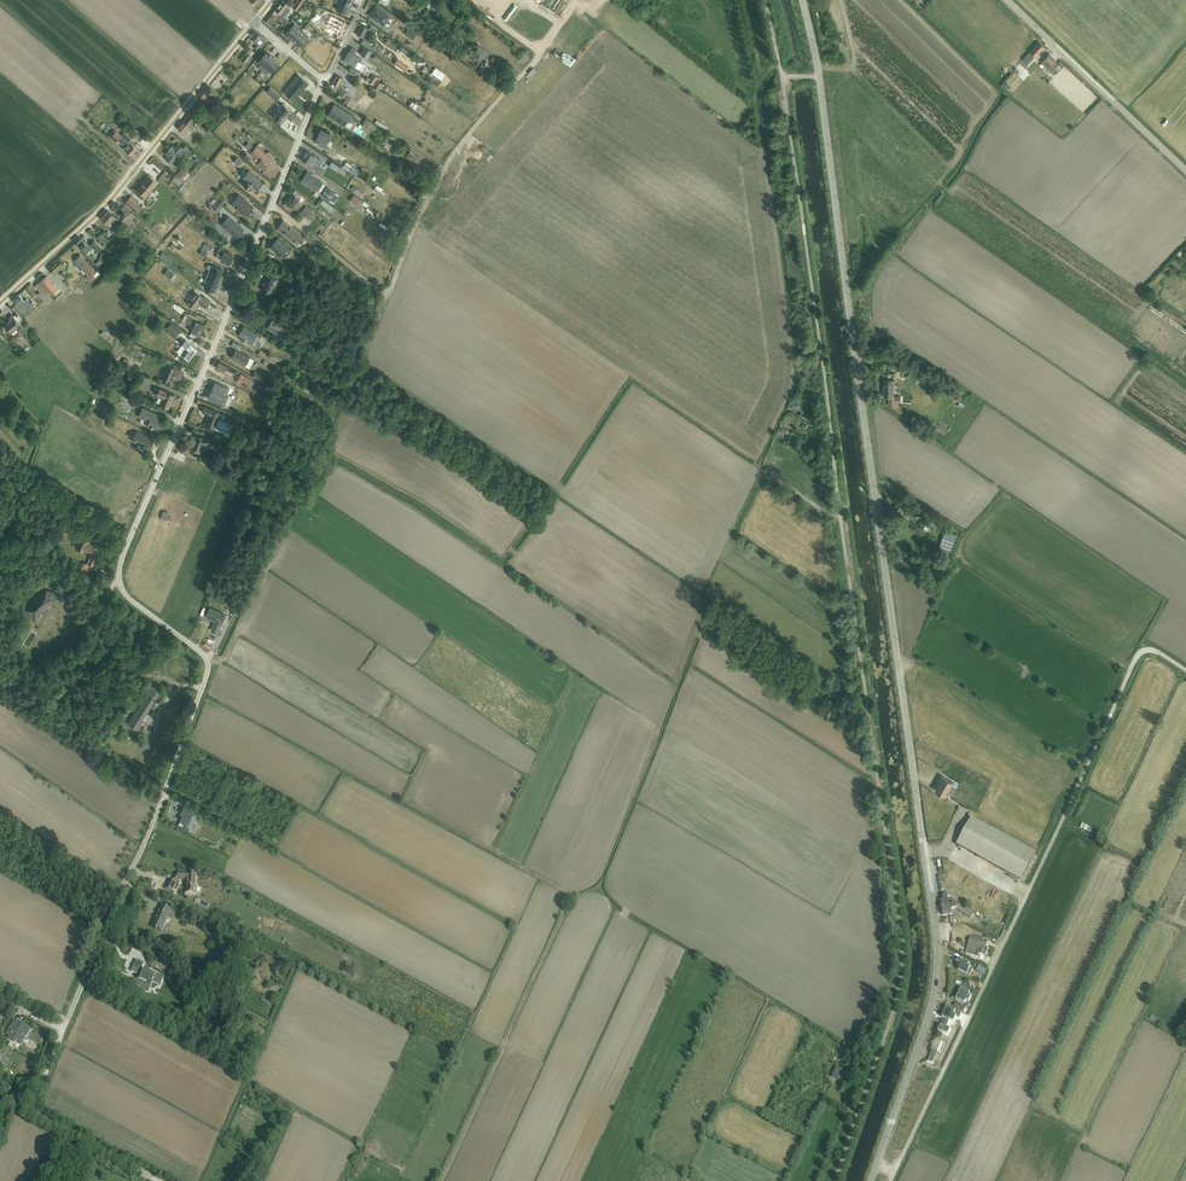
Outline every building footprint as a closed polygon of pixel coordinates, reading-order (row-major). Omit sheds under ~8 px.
[(283,0),(266,22),(271,26),(277,18),(283,22),(281,24),(284,27),(289,20),(287,19),(292,12),(290,10),(291,10),(287,7),(289,5),(283,0)] [(295,3),(296,4),(292,8),(296,11),(305,0),(297,0),(295,3)] [(351,6),(339,0),(335,9),(347,15),(349,10),(350,10),(351,6)] [(430,2),(427,6),(428,7),(427,8),(433,12),(437,7),(430,2)] [(376,7),(370,15),(384,26),(385,25),(387,26),(392,19),(390,18),(390,17),(376,7)] [(471,21),(476,13),(472,10),(470,14),(471,14),(468,19),(471,21)] [(476,13),(471,21),(476,24),(482,17),(476,13)] [(292,41),(302,30),(295,23),(285,34),(289,38),(292,41)] [(363,40),(367,43),(370,39),(368,38),(372,32),(374,34),(377,30),(371,26),(369,29),(363,25),(363,26),(362,25),(357,34),(364,38),(363,40)] [(409,28),(405,34),(413,40),(417,34),(409,28)] [(256,30),(252,35),(255,38),(253,41),(256,43),(257,42),(257,43),(254,48),(256,49),(265,38),(256,30)] [(302,30),(292,41),(294,42),(295,44),(296,43),(300,47),(309,36),(302,30)] [(367,43),(363,40),(361,43),(370,50),(373,47),(367,43)] [(376,42),(373,48),(377,51),(381,45),(376,42)] [(1039,42),(1022,61),(1028,66),(1045,47),(1039,42)] [(479,45),(473,53),(483,61),(490,53),(479,45)] [(365,46),(360,54),(368,59),(372,51),(365,46)] [(345,59),(344,61),(352,66),(350,69),(358,74),(360,71),(360,70),(363,64),(360,62),(361,59),(354,54),(357,50),(352,47),(349,52),(349,51),(345,59)] [(246,52),(240,59),(246,63),(255,52),(250,48),(247,52),(246,52)] [(262,71),(274,57),(270,54),(269,55),(266,52),(258,61),(261,63),(257,67),(262,71)] [(406,54),(403,58),(417,67),(419,64),(406,54)] [(1050,54),(1041,62),(1053,74),(1057,70),(1054,67),(1058,63),(1055,61),(1056,60),(1050,54)] [(375,55),(373,59),(379,63),(382,59),(375,55)] [(274,57),(262,71),(264,72),(266,74),(269,71),(272,73),(280,63),(277,61),(277,60),(274,57)] [(397,59),(394,64),(405,72),(408,67),(397,59)] [(436,67),(431,74),(441,80),(446,74),(436,67)] [(305,87),(305,88),(309,84),(298,74),(283,91),(293,100),(305,87)] [(368,77),(366,80),(373,85),(378,77),(373,74),(370,78),(368,77)] [(333,84),(332,85),(334,87),(334,88),(339,90),(344,82),(341,81),(343,78),(337,75),(333,84)] [(377,81),(374,85),(381,90),(384,85),(377,81)] [(268,90),(266,92),(276,100),(280,95),(270,87),(268,90)] [(305,87),(293,100),(294,101),(305,88),(305,87)] [(342,89),(338,96),(340,97),(341,96),(345,98),(348,92),(342,89)] [(202,97),(198,102),(202,104),(204,102),(208,105),(209,103),(210,104),(211,104),(216,97),(214,95),(215,93),(211,90),(208,94),(204,92),(201,96),(202,97)] [(348,96),(344,102),(347,104),(347,105),(353,109),(357,103),(351,99),(351,98),(348,96)] [(283,103),(273,115),(282,123),(287,117),(291,120),(296,114),(283,103)] [(334,104),(327,115),(345,126),(348,121),(349,122),(353,116),(334,104)] [(207,113),(201,119),(204,122),(210,115),(207,113)] [(184,121),(179,128),(186,134),(187,132),(189,133),(191,131),(189,130),(191,126),(196,120),(194,119),(194,118),(189,114),(184,121)] [(366,119),(363,124),(375,132),(379,127),(366,119)] [(377,119),(375,123),(388,132),(390,130),(387,128),(388,127),(377,119)] [(196,122),(194,125),(201,132),(201,131),(202,132),(203,131),(202,130),(205,126),(199,121),(198,123),(196,122)] [(115,129),(109,136),(115,141),(116,142),(118,140),(124,146),(123,148),(131,155),(137,148),(129,141),(132,138),(124,132),(122,135),(117,130),(116,131),(115,129)] [(317,140),(316,142),(319,143),(318,145),(326,148),(328,141),(329,142),(332,134),(321,129),(317,140)] [(137,130),(133,134),(134,135),(133,136),(139,140),(143,135),(137,130)] [(249,142),(245,146),(251,151),(255,147),(249,142)] [(172,145),(165,153),(168,156),(165,158),(172,163),(178,156),(180,157),(184,152),(182,151),(184,148),(178,143),(174,147),(172,145)] [(386,143),(383,148),(390,152),(393,147),(386,143)] [(272,158),(266,154),(257,146),(250,154),(259,161),(257,164),(265,171),(270,164),(269,163),(272,159),(272,158)] [(307,150),(301,159),(324,174),(326,171),(319,166),(322,160),(307,150)] [(411,151),(406,158),(417,165),(422,158),(411,151)] [(238,157),(234,161),(238,165),(242,160),(238,157)] [(332,160),(328,165),(337,172),(341,167),(332,160)] [(346,162),(343,167),(349,171),(352,165),(346,162)] [(175,176),(184,183),(186,181),(185,180),(190,174),(182,168),(175,176)] [(249,170),(242,178),(245,180),(242,184),(250,190),(253,187),(257,190),(263,182),(249,170)] [(308,172),(302,181),(316,191),(314,194),(318,196),(325,185),(323,183),(323,182),(308,172)] [(149,175),(137,189),(146,197),(159,183),(149,175)] [(184,183),(175,176),(172,180),(180,187),(177,191),(181,195),(183,194),(189,200),(195,194),(184,183)] [(353,186),(351,189),(354,190),(353,192),(361,197),(364,193),(353,186)] [(327,187),(321,195),(330,201),(333,203),(339,194),(335,192),(335,193),(327,187)] [(295,190),(283,205),(287,208),(289,205),(292,208),(299,200),(301,202),(304,198),(301,196),(302,196),(295,190)] [(239,195),(231,203),(246,216),(253,207),(239,195)] [(355,195),(351,201),(360,207),(362,203),(364,204),(364,205),(367,207),(369,204),(355,195)] [(131,196),(125,202),(137,211),(141,207),(139,206),(136,203),(138,201),(131,196)] [(213,198),(210,202),(211,203),(211,204),(212,205),(211,206),(218,212),(223,206),(214,198),(213,198)] [(323,200),(321,203),(333,213),(335,209),(323,200)] [(123,206),(120,209),(125,213),(127,215),(131,212),(123,206)] [(306,206),(301,213),(310,220),(315,213),(306,206)] [(108,210),(101,218),(115,230),(122,222),(108,210)] [(228,216),(221,224),(237,238),(244,229),(228,216)] [(283,220),(278,227),(280,229),(279,230),(294,242),(296,239),(298,241),(298,242),(300,244),(302,243),(304,242),(303,240),(304,239),(314,247),(317,244),(314,241),(313,242),(312,240),(311,241),(305,235),(304,237),(283,220)] [(155,222),(152,226),(158,230),(161,226),(155,222)] [(102,233),(98,236),(105,243),(108,240),(102,233)] [(81,237),(77,242),(86,253),(93,247),(95,250),(100,245),(95,240),(89,244),(89,243),(88,244),(81,237)] [(203,248),(202,250),(207,252),(210,245),(205,243),(203,248)] [(219,248),(215,256),(221,258),(221,260),(230,263),(233,255),(230,254),(231,253),(224,250),(224,251),(219,248)] [(121,252),(118,257),(125,263),(127,261),(125,259),(127,257),(121,252)] [(165,253),(161,257),(169,263),(172,259),(165,253)] [(81,254),(74,260),(88,275),(86,277),(90,282),(100,273),(98,271),(97,271),(81,254)] [(59,259),(49,268),(54,274),(65,265),(59,259)] [(207,276),(222,282),(224,276),(221,274),(223,270),(213,266),(211,270),(209,270),(207,276)] [(168,269),(164,274),(170,279),(174,274),(168,269)] [(263,283),(261,289),(272,294),(276,282),(278,283),(279,280),(266,275),(263,282),(263,283)] [(40,281),(51,294),(52,295),(58,289),(47,276),(40,281)] [(222,282),(207,276),(204,282),(205,284),(204,287),(214,291),(216,287),(219,288),(222,282)] [(51,294),(40,281),(35,285),(40,291),(44,295),(47,298),(51,294)] [(188,299),(186,302),(195,309),(200,303),(205,308),(211,301),(204,296),(203,297),(195,291),(192,294),(191,293),(187,298),(188,299)] [(19,294),(13,299),(25,312),(35,304),(32,301),(31,302),(27,298),(24,300),(19,294)] [(175,303),(172,306),(181,313),(184,309),(178,305),(175,303)] [(192,331),(201,335),(200,335),(205,325),(197,321),(198,317),(190,313),(189,314),(186,312),(182,320),(194,325),(191,331),(192,331)] [(10,319),(3,324),(12,334),(19,327),(20,328),(18,330),(23,336),(29,330),(24,325),(23,326),(22,326),(26,323),(17,313),(14,316),(12,314),(8,317),(10,319)] [(273,318),(268,327),(286,338),(291,329),(273,318)] [(170,324),(167,328),(177,336),(180,332),(170,324)] [(244,326),(239,335),(242,337),(240,339),(258,349),(261,344),(258,342),(261,337),(257,334),(258,333),(244,326)] [(103,330),(100,333),(105,339),(109,336),(103,330)] [(201,335),(192,331),(190,336),(201,341),(203,336),(201,335)] [(186,339),(177,351),(189,360),(193,355),(198,348),(194,345),(186,339)] [(236,349),(231,357),(250,368),(255,360),(236,349)] [(260,349),(258,354),(273,363),(273,362),(274,363),(276,360),(275,360),(276,358),(260,349)] [(220,361),(217,368),(225,372),(226,370),(234,375),(236,372),(237,373),(238,371),(220,361)] [(164,372),(161,378),(168,381),(170,376),(180,381),(184,372),(167,364),(165,369),(164,369),(163,372),(164,372)] [(256,372),(253,376),(261,381),(264,376),(256,372)] [(241,373),(237,381),(247,387),(248,386),(251,388),(255,381),(241,373)] [(894,380),(884,380),(884,397),(889,397),(889,407),(891,407),(891,409),(895,409),(895,408),(898,408),(898,402),(901,402),(902,402),(901,397),(901,396),(896,396),(896,397),(895,397),(894,386),(896,385),(896,380),(894,380)] [(297,381),(295,385),(309,392),(311,388),(297,381)] [(160,388),(156,395),(159,397),(156,402),(159,403),(159,404),(169,408),(175,395),(160,388)] [(205,406),(202,412),(209,415),(205,425),(231,436),(235,426),(220,420),(223,414),(205,406)] [(143,407),(138,416),(149,421),(147,425),(159,431),(161,426),(157,424),(159,421),(160,422),(163,416),(143,407)] [(137,431),(132,441),(141,445),(142,444),(151,448),(155,439),(137,431)] [(195,445),(193,444),(191,449),(200,453),(203,446),(208,448),(210,441),(199,436),(195,445)] [(231,449),(229,454),(240,459),(243,454),(231,449)] [(900,506),(896,511),(905,517),(906,515),(914,521),(917,517),(900,506)] [(923,521),(920,527),(926,531),(929,526),(930,525),(923,521)] [(81,537),(76,548),(84,552),(85,551),(91,554),(87,563),(85,563),(84,566),(83,566),(81,570),(86,572),(86,571),(88,572),(90,569),(91,569),(92,566),(93,566),(97,555),(95,554),(98,548),(95,546),(95,545),(90,543),(90,542),(81,537)] [(946,543),(942,546),(946,550),(944,554),(950,555),(952,547),(946,543)] [(30,605),(28,611),(31,618),(36,622),(38,619),(41,614),(44,614),(46,610),(46,608),(51,604),(54,605),(57,603),(58,598),(54,591),(46,590),(40,593),(39,596),(30,605)] [(235,602),(231,612),(236,615),(241,605),(235,602)] [(210,607),(205,617),(215,622),(212,630),(220,634),(223,626),(221,625),(226,614),(210,607)] [(137,709),(130,721),(140,727),(144,720),(142,719),(146,713),(147,714),(155,701),(152,699),(158,689),(144,680),(140,687),(148,693),(137,710),(137,709)] [(825,681),(821,687),(830,693),(834,686),(825,681)] [(64,686),(60,691),(68,696),(71,692),(64,686)] [(941,781),(935,790),(945,796),(953,781),(942,775),(940,780),(941,781)] [(184,807),(193,812),(195,809),(186,804),(184,807)] [(179,824),(177,829),(184,833),(187,829),(190,830),(197,817),(192,815),(193,812),(184,807),(183,807),(184,808),(181,814),(180,813),(184,816),(183,817),(182,817),(179,824)] [(1034,854),(993,830),(972,818),(957,845),(1020,879),(1034,854)] [(1082,823),(1080,828),(1091,833),(1093,829),(1082,823)] [(1020,879),(957,845),(956,845),(1021,881),(1036,854),(993,829),(993,830),(1034,854),(1020,879)] [(102,876),(109,881),(113,875),(106,870),(102,876)] [(170,879),(165,889),(172,892),(177,883),(178,880),(187,881),(187,886),(186,886),(185,893),(196,894),(196,887),(195,887),(196,874),(178,872),(178,875),(175,875),(172,880),(170,879)] [(941,906),(956,904),(955,899),(948,900),(947,895),(943,896),(943,901),(941,901),(940,902),(940,904),(941,905),(941,906)] [(161,904),(151,926),(162,931),(168,916),(172,918),(175,911),(161,904)] [(956,904),(941,906),(943,915),(952,914),(952,913),(952,909),(956,909),(963,913),(970,918),(973,914),(964,908),(956,904)] [(964,908),(973,914),(975,910),(966,905),(964,908)] [(971,937),(966,953),(978,957),(979,953),(984,954),(987,941),(971,937)] [(257,952),(255,956),(281,970),(284,964),(274,959),(274,960),(261,953),(261,954),(257,952)] [(138,957),(131,971),(138,975),(134,984),(137,985),(138,983),(148,987),(147,989),(148,990),(149,988),(155,991),(159,981),(162,982),(164,976),(156,973),(155,974),(150,972),(150,971),(142,968),(146,960),(138,957)] [(959,959),(956,963),(960,965),(958,969),(970,975),(973,969),(968,966),(969,964),(959,959)] [(979,965),(976,970),(984,974),(987,970),(986,969),(979,965)] [(961,989),(956,1000),(964,1004),(966,1001),(969,1002),(972,996),(970,995),(969,995),(970,993),(961,989)] [(956,1002),(953,1007),(965,1014),(968,1010),(956,1002)] [(947,1008),(943,1018),(951,1021),(952,1019),(955,1020),(957,1014),(960,1016),(961,1013),(956,1010),(955,1011),(947,1008)] [(1151,1015),(1149,1020),(1160,1025),(1162,1021),(1151,1015)] [(15,1020),(6,1034),(9,1036),(7,1040),(10,1042),(8,1046),(12,1048),(14,1044),(15,1045),(16,1042),(22,1045),(23,1044),(22,1043),(27,1045),(29,1044),(29,1043),(29,1040),(25,1038),(25,1037),(26,1038),(31,1029),(30,1030),(21,1024),(21,1023),(15,1020)] [(955,1024),(952,1033),(956,1035),(957,1035),(961,1027),(955,1024)] [(830,1047),(833,1042),(820,1037),(818,1041),(830,1047)] [(1,1062),(12,1066),(14,1062),(2,1057),(1,1062)] [(836,1067),(832,1077),(833,1078),(837,1079),(844,1083),(845,1080),(844,1079),(848,1072),(843,1070),(842,1069),(836,1067)] [(829,1092),(826,1098),(834,1102),(837,1097),(829,1092)] [(794,1119),(799,1109),(794,1106),(789,1116),(794,1119)] [(368,1155),(364,1153),(361,1151),(352,1169),(360,1173),(369,1155),(368,1155)]
